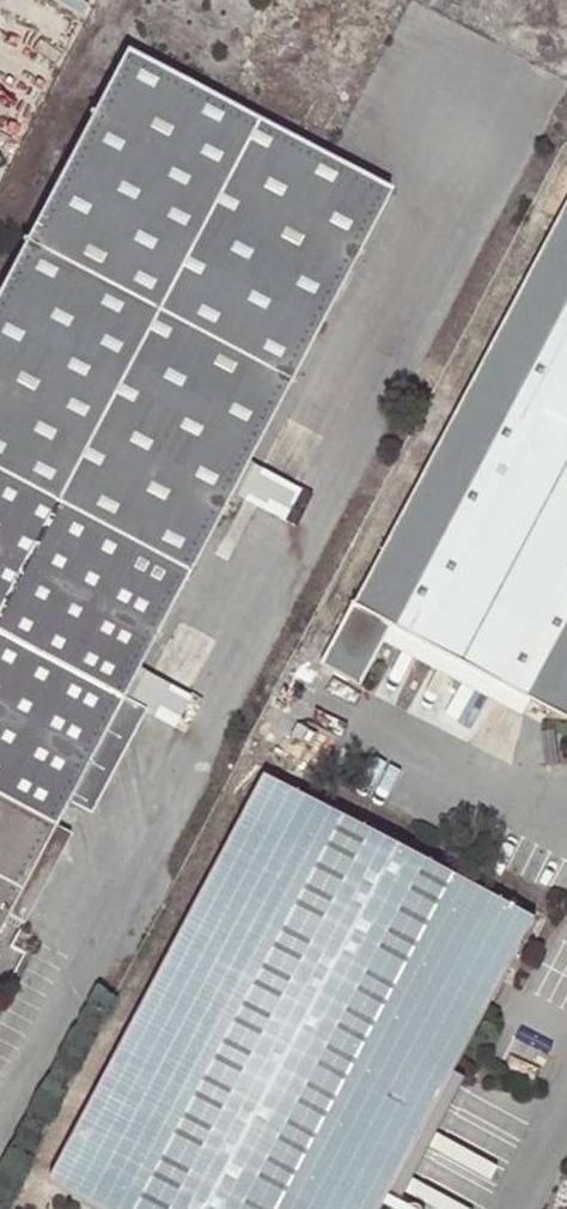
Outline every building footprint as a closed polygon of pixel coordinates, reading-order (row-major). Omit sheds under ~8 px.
[(125,49),(0,286),(0,926),(8,911),(23,920),(70,831),(55,823),(67,799),(138,666),(230,492),(245,463),(390,189),(125,49)] [(321,663),(359,683),(391,622),(403,629),(530,697),(566,716),(566,715),(566,193),(321,663)] [(295,490),(245,463),(230,492),(280,518),(295,490)] [(523,710),(530,697),(403,629),(396,643),(523,710)] [(138,666),(67,799),(90,812),(144,709),(172,723),(188,693),(138,666)] [(306,731),(297,725),(288,740),(296,745),(306,731)] [(531,915),(524,911),(262,771),(256,782),(248,797),(46,1178),(105,1208),(375,1208),(386,1187),(449,1068),(531,915)] [(241,794),(248,797),(256,782),(249,779),(241,794)] [(527,907),(524,911),(531,915),(534,910),(527,907)] [(401,1205),(400,1207),(400,1208),(421,1208),(421,1207),(420,1204),(418,1202),(415,1200),(412,1199),(409,1199),(406,1200),(403,1202),(401,1205)]
